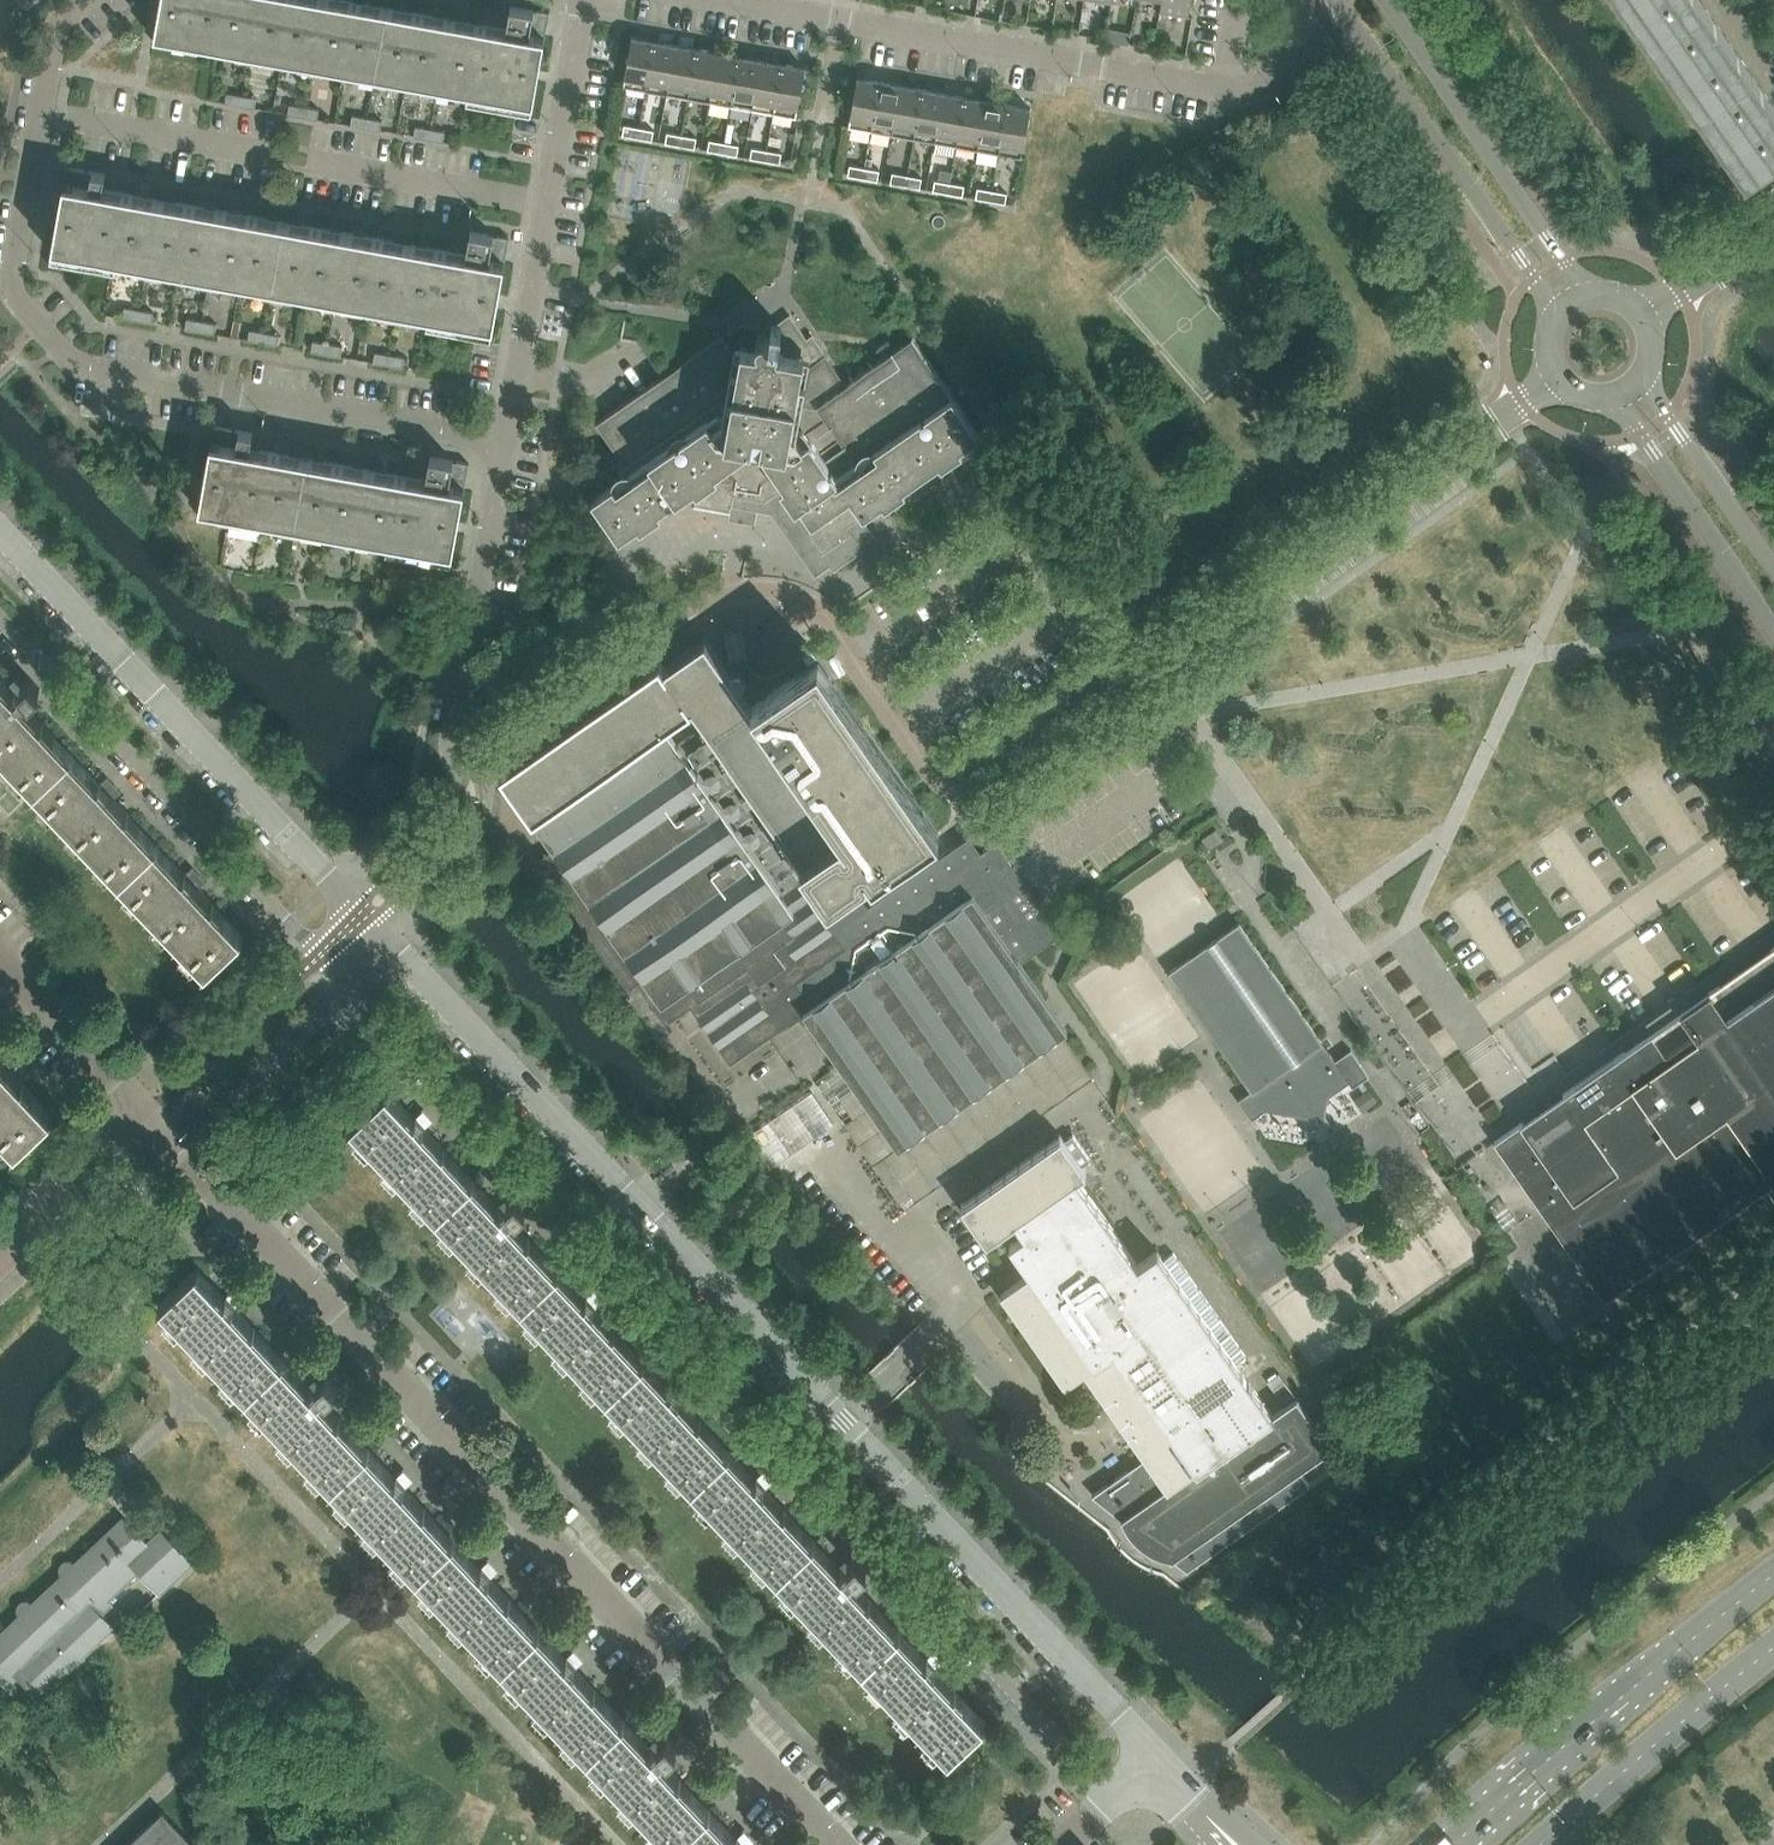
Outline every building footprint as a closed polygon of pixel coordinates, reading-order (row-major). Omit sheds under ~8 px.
[(352,0),(161,0),(155,32),(470,88),(467,104),(530,115),(549,12),(510,5),(506,27),(352,0)] [(1159,10),(1188,15),(1191,0),(1161,0),(1159,10)] [(1743,179),(1773,157),(1773,105),(1701,0),(1618,0),(1743,179)] [(1107,27),(1105,38),(1113,40),(1115,29),(1107,27)] [(646,90),(654,40),(631,36),(623,86),(646,90)] [(667,94),(676,44),(654,40),(646,90),(667,94)] [(688,97),(697,48),(676,44),(667,94),(688,97)] [(710,101),(718,52),(697,48),(688,97),(710,101)] [(731,105),(740,55),(718,52),(710,101),(731,105)] [(752,109),(761,59),(740,55),(731,105),(752,109)] [(774,112),(782,63),(761,59),(752,109),(774,112)] [(796,117),(805,67),(782,63),(774,112),(796,117)] [(872,130),(880,81),(857,77),(849,126),(872,130)] [(893,134),(901,84),(880,81),(872,130),(893,134)] [(914,138),(923,88),(901,84),(893,134),(914,138)] [(936,141),(944,92),(923,88),(914,138),(936,141)] [(241,105),(242,95),(227,92),(225,102),(241,105)] [(957,145),(965,96),(944,92),(936,141),(957,145)] [(255,107),(257,97),(242,95),(241,105),(255,107)] [(978,149),(987,100),(965,96),(957,145),(978,149)] [(305,106),(290,103),(274,100),(272,110),(303,116),(305,106)] [(999,153),(1008,103),(987,100),(978,149),(999,153)] [(1008,103),(999,153),(1021,157),(1030,107),(1008,103)] [(305,106),(303,116),(317,118),(319,108),(305,106)] [(366,127),(368,117),(353,114),(351,124),(366,127)] [(380,130),(382,120),(368,117),(366,127),(380,130)] [(638,137),(639,127),(624,124),(623,134),(638,137)] [(429,138),(431,128),(416,125),(414,135),(429,138)] [(638,137),(652,139),(654,130),(639,127),(638,137)] [(443,141),(445,131),(431,128),(429,138),(443,141)] [(680,144),(682,135),(667,132),(665,142),(680,144)] [(680,144),(694,147),(696,137),(682,135),(680,144)] [(723,152),(725,142),(710,140),(708,149),(723,152)] [(725,142),(723,152),(737,154),(739,145),(725,142)] [(766,159),(767,149),(752,147),(751,157),(766,159)] [(767,149),(766,159),(780,162),(782,152),(767,149)] [(864,177),(865,167),(850,164),(848,174),(864,177)] [(466,253),(159,198),(103,188),(106,172),(67,166),(50,262),(114,274),(117,257),(429,313),(426,329),(489,341),(509,237),(470,230),(466,253)] [(865,167),(864,177),(877,179),(879,170),(865,167)] [(906,185),(908,175),(893,172),(891,182),(906,185)] [(908,175),(906,185),(920,187),(922,177),(908,175)] [(949,192),(951,182),(935,180),(933,189),(949,192)] [(949,192),(962,195),(964,185),(951,182),(949,192)] [(992,200),(993,190),(978,187),(976,197),(992,200)] [(993,190),(992,200),(1005,203),(1007,193),(993,190)] [(1446,208),(1438,213),(1455,238),(1463,233),(1446,208)] [(138,319),(140,309),(124,306),(123,316),(138,319)] [(140,309),(138,319),(152,321),(154,311),(140,309)] [(614,481),(612,482),(591,497),(619,538),(638,525),(640,528),(661,513),(655,505),(661,500),(691,480),(696,487),(717,472),(714,469),(749,444),(750,441),(757,442),(756,445),(781,479),(776,483),(792,506),(797,502),(811,521),(849,494),(864,515),(885,500),(888,504),(908,489),(905,486),(941,461),(943,464),(964,449),(961,446),(980,433),(911,336),(846,382),(812,335),(806,339),(790,316),(777,325),(773,325),(773,329),(736,322),(663,374),(595,422),(632,476),(617,486),(614,481)] [(200,330),(202,320),(187,317),(185,327),(200,330)] [(214,332),(216,322),(202,320),(200,330),(214,332)] [(263,341),(265,331),(250,329),(248,338),(263,341)] [(265,331),(263,341),(277,344),(279,334),(265,331)] [(326,352),(328,343),(313,340),(312,350),(326,352)] [(326,352),(340,355),(342,345),(328,343),(326,352)] [(390,364),(391,354),(375,351),(373,361),(390,364)] [(390,364),(401,366),(403,366),(405,356),(391,354),(390,364)] [(430,455),(426,478),(250,447),(253,432),(213,425),(199,505),(389,538),(386,555),(450,566),(469,462),(430,455)] [(691,480),(661,500),(733,513),(732,517),(753,521),(754,516),(757,516),(758,511),(770,513),(804,558),(808,555),(820,572),(869,538),(856,520),(864,515),(849,494),(811,521),(797,502),(792,506),(776,483),(781,479),(756,445),(757,442),(750,441),(749,444),(714,469),(717,472),(696,487),(691,480)] [(1742,448),(1734,454),(1748,474),(1756,469),(1742,448)] [(657,659),(498,771),(502,775),(516,795),(531,817),(690,706),(826,899),(867,870),(870,877),(917,843),(936,829),(816,656),(787,676),(749,703),(737,686),(703,637),(661,665),(657,659)] [(2,679),(0,677),(0,750),(35,787),(71,752),(28,707),(35,700),(31,695),(39,687),(29,675),(20,683),(15,677),(7,684),(2,679)] [(748,966),(783,1015),(789,1024),(805,1013),(899,1147),(1067,1029),(1020,963),(1061,935),(996,842),(962,865),(955,855),(948,846),(864,904),(855,891),(829,909),(800,867),(792,872),(756,821),(763,816),(746,791),(739,796),(693,730),(675,743),(666,731),(535,822),(543,835),(552,847),(536,858),(627,988),(636,982),(664,1024),(698,1001),(748,966)] [(99,783),(88,771),(71,752),(35,787),(120,877),(156,843),(113,797),(120,790),(107,775),(99,783)] [(1224,837),(1219,830),(1217,827),(1203,837),(1210,847),(1224,837)] [(184,873),(173,861),(156,843),(120,877),(206,968),(242,934),(198,887),(206,880),(192,866),(184,873)] [(1252,1091),(1323,1041),(1239,922),(1169,971),(1251,1090),(1252,1091)] [(1495,1140),(1495,1141),(1541,1206),(1558,1194),(1607,1265),(1626,1252),(1640,1273),(1773,1180),(1773,946),(1693,1002),(1678,1012),(1693,1033),(1672,1047),(1665,1052),(1651,1031),(1562,1093),(1567,1100),(1554,1109),(1554,1108),(1549,1105),(1542,1106),(1539,1112),(1540,1118),(1540,1119),(1527,1128),(1522,1120),(1495,1140)] [(732,1051),(783,1015),(748,966),(698,1001),(732,1051)] [(1336,1060),(1323,1041),(1252,1091),(1251,1090),(1238,1099),(1252,1118),(1272,1104),(1326,1114),(1329,1095),(1350,1081),(1336,1060)] [(16,1148),(52,1113),(8,1067),(16,1060),(2,1046),(0,1048),(0,1131),(16,1148)] [(1336,1060),(1350,1081),(1354,1086),(1369,1075),(1352,1049),(1336,1060)] [(350,1122),(653,1442),(945,1752),(982,1717),(849,1577),(865,1562),(854,1551),(839,1565),(509,1216),(525,1201),(514,1190),(498,1205),(387,1087),(350,1122)] [(810,1089),(759,1125),(781,1156),(832,1121),(810,1089)] [(1368,1089),(1355,1099),(1363,1111),(1377,1101),(1368,1089)] [(1138,1263),(1077,1176),(1085,1171),(1086,1172),(1087,1171),(1083,1166),(1092,1160),(1074,1134),(1066,1140),(1062,1134),(1060,1135),(1061,1136),(964,1202),(964,1201),(962,1202),(987,1239),(989,1238),(988,1237),(1015,1218),(1025,1232),(1010,1243),(1031,1272),(1001,1293),(1065,1384),(1085,1370),(1120,1421),(1145,1457),(1092,1493),(1122,1517),(1121,1517),(1122,1519),(1126,1525),(1131,1532),(1136,1538),(1142,1543),(1149,1548),(1156,1552),(1163,1554),(1171,1556),(1172,1558),(1173,1557),(1187,1569),(1310,1484),(1299,1469),(1332,1446),(1297,1397),(1272,1414),(1236,1362),(1246,1355),(1174,1251),(1164,1258),(1158,1249),(1138,1263)] [(331,1481),(367,1447),(320,1398),(337,1382),(326,1370),(309,1386),(252,1325),(197,1267),(161,1301),(331,1481)] [(545,1636),(367,1447),(331,1481),(674,1844),(742,1844),(661,1759),(678,1743),(667,1731),(650,1747),(545,1636)] [(103,1613),(113,1604),(109,1600),(139,1571),(160,1593),(191,1562),(181,1552),(163,1533),(149,1546),(122,1517),(76,1560),(73,1559),(70,1559),(67,1560),(64,1562),(62,1565),(61,1568),(61,1571),(62,1574),(33,1602),(30,1601),(27,1601),(24,1602),(21,1604),(19,1606),(18,1609),(18,1613),(18,1616),(0,1633),(0,1679),(16,1695),(27,1685),(40,1697),(115,1626),(103,1613)] [(163,1811),(153,1821),(127,1844),(195,1844),(163,1811)]
